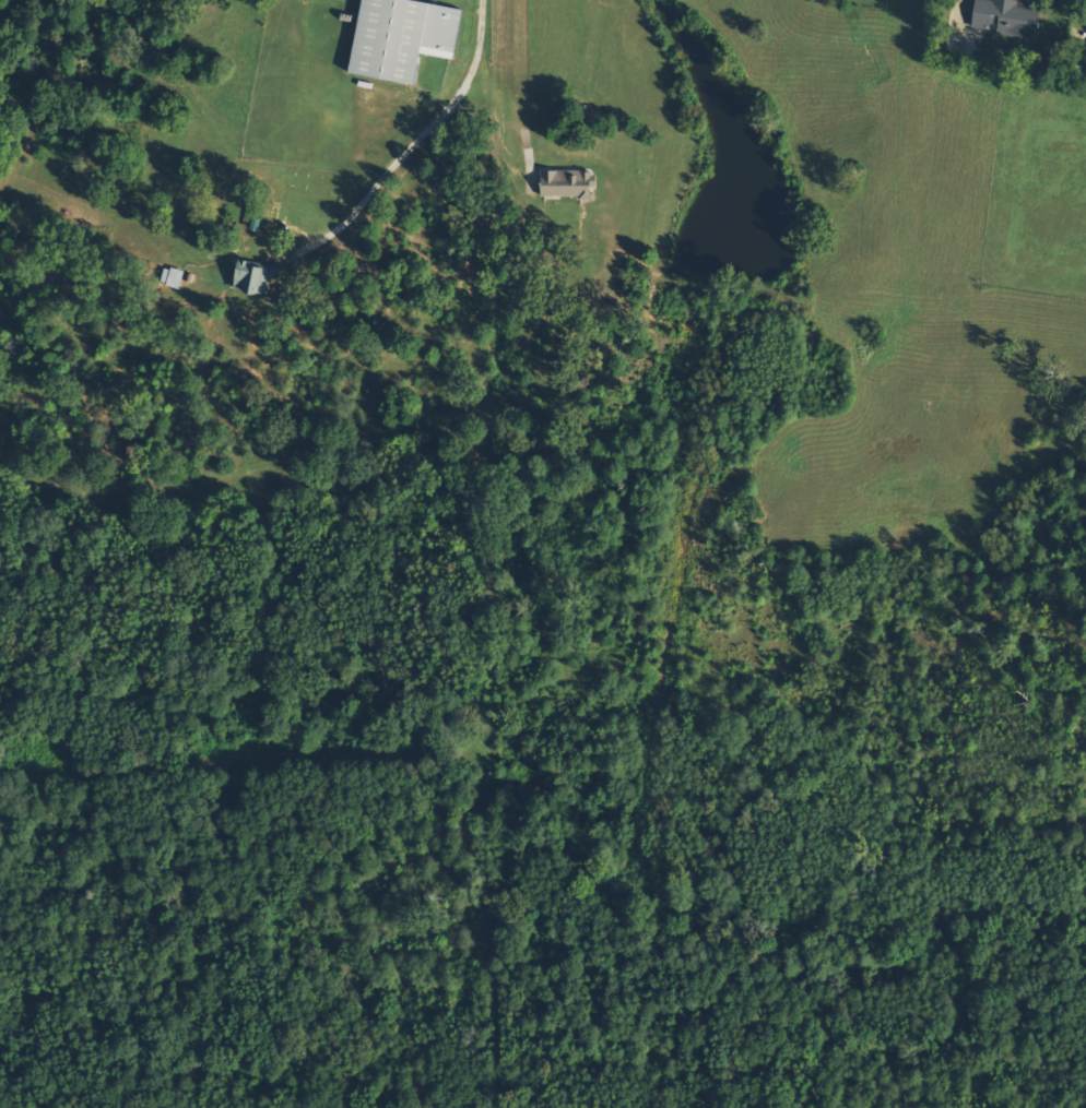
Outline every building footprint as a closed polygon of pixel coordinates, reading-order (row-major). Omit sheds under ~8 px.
[(466,7),(420,0),(367,0),(355,73),(420,84),(425,53),(457,59),(466,7)] [(968,26),(1004,30),(1003,34),(1033,37),(1036,10),(1014,7),(1014,0),(988,0),(988,1),(982,0),(971,0),(968,26)] [(576,171),(545,170),(544,197),(598,198),(599,172),(576,172),(576,171)] [(267,296),(272,278),(279,280),(282,269),(244,258),(235,287),(267,296)] [(183,289),(188,272),(167,266),(162,284),(183,289)]
